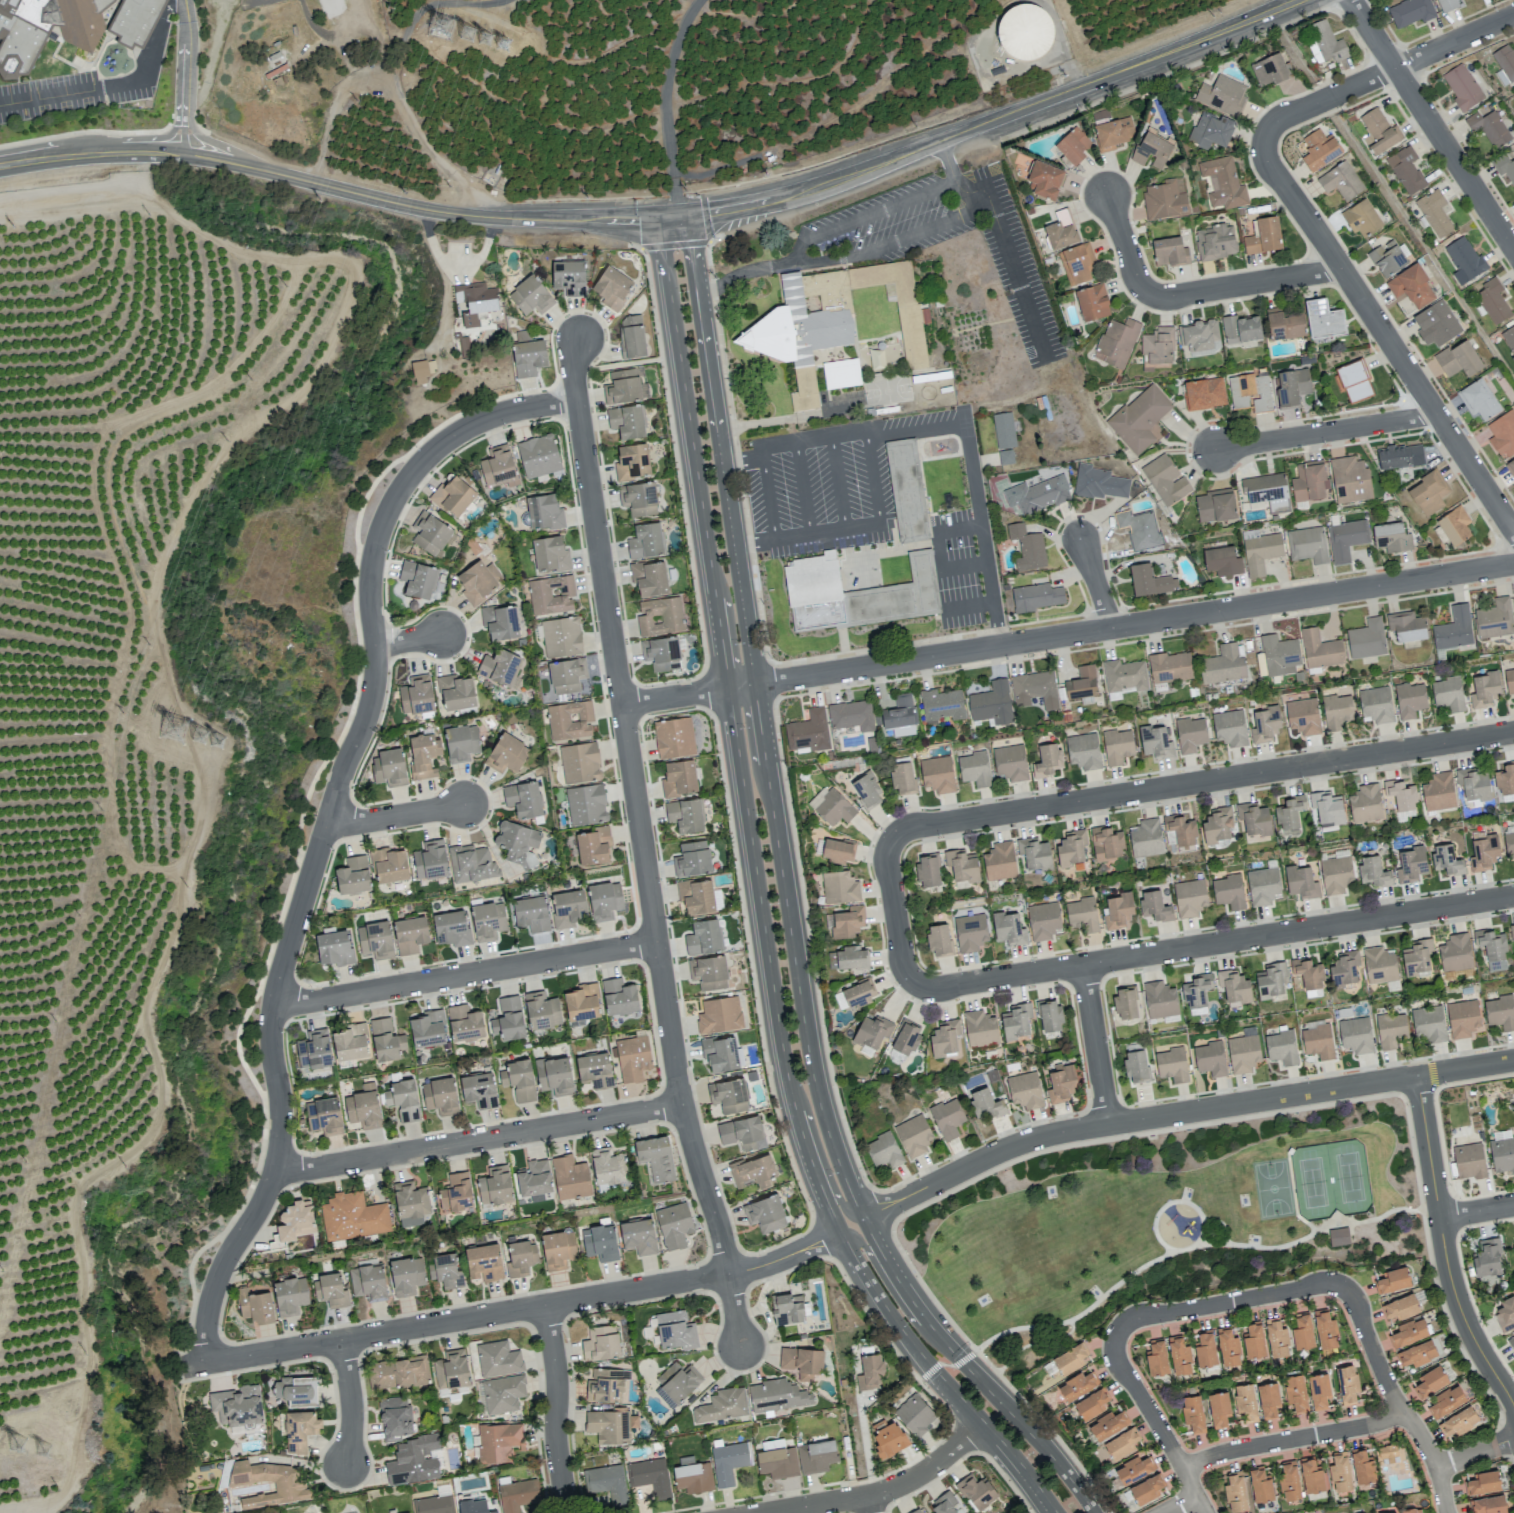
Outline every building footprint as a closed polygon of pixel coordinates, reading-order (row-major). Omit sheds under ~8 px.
[(16,15),(0,46),(0,66),(0,74),(5,81),(22,82),(22,77),(28,76),(50,31),(53,24),(66,43),(91,57),(108,29),(120,41),(131,47),(143,48),(167,0),(22,0),(16,15)] [(1420,19),(1422,23),(1436,16),(1429,0),(1405,0),(1387,8),(1396,30),(1420,19)] [(1456,0),(1437,0),(1442,14),(1459,7),(1456,0)] [(1052,9),(1002,6),(998,57),(1048,60),(1052,9)] [(1310,33),(1326,27),(1336,50),(1344,46),(1352,65),(1336,71),(1333,66),(1326,69),(1310,33)] [(1510,44),(1492,52),(1507,84),(1513,80),(1513,53),(1510,44)] [(1251,74),(1261,96),(1293,84),(1282,61),(1251,74)] [(1484,99),(1463,62),(1440,75),(1462,112),(1484,99)] [(1201,90),(1195,106),(1236,125),(1249,93),(1219,81),(1216,96),(1201,90)] [(1377,106),(1358,118),(1369,134),(1362,139),(1374,157),(1399,141),(1377,106)] [(1464,120),(1472,133),(1481,127),(1494,149),(1512,138),(1494,110),(1481,118),(1477,111),(1464,120)] [(1204,117),(1196,135),(1192,134),(1187,149),(1209,159),(1213,150),(1228,155),(1239,130),(1204,117)] [(1095,134),(1103,161),(1117,157),(1116,153),(1131,149),(1130,146),(1135,145),(1130,123),(1095,134)] [(1331,134),(1325,137),(1319,128),(1301,139),(1309,152),(1301,158),(1311,173),(1343,153),(1331,134)] [(1056,154),(1077,175),(1089,164),(1086,160),(1092,150),(1076,134),(1056,154)] [(1146,138),(1131,167),(1144,174),(1150,162),(1157,165),(1153,173),(1163,178),(1177,153),(1146,138)] [(1427,185),(1412,161),(1417,158),(1409,144),(1385,159),(1408,197),(1427,185)] [(1513,188),(1513,159),(1510,161),(1505,154),(1491,163),(1499,176),(1505,173),(1513,188)] [(1316,180),(1325,194),(1335,187),(1345,202),(1365,188),(1345,160),(1316,180)] [(1197,171),(1201,185),(1210,184),(1213,200),(1208,201),(1211,215),(1224,213),(1225,217),(1251,212),(1246,192),(1240,193),(1232,164),(1197,171)] [(1037,168),(1029,188),(1039,191),(1035,201),(1057,210),(1068,179),(1037,168)] [(1143,200),(1148,230),(1192,223),(1185,184),(1175,186),(1172,191),(1145,195),(1146,200),(1143,200)] [(1440,207),(1446,203),(1437,188),(1414,201),(1437,240),(1454,230),(1440,207)] [(1363,238),(1383,225),(1365,197),(1340,213),(1353,233),(1358,230),(1363,238)] [(1043,227),(1052,251),(1079,242),(1073,224),(1061,228),(1058,221),(1043,227)] [(1258,227),(1260,242),(1242,246),(1246,263),(1288,258),(1281,224),(1258,227)] [(1196,238),(1202,269),(1228,266),(1228,262),(1237,262),(1232,233),(1196,238)] [(1443,247),(1464,283),(1486,270),(1465,234),(1443,247)] [(1367,254),(1384,279),(1408,263),(1392,238),(1367,254)] [(1060,250),(1072,286),(1093,279),(1082,243),(1060,250)] [(1153,248),(1157,276),(1190,272),(1184,244),(1153,248)] [(846,269),(850,289),(893,283),(906,371),(929,368),(909,259),(846,269)] [(552,263),(554,288),(565,288),(565,299),(588,300),(586,263),(552,263)] [(1385,281),(1394,298),(1405,292),(1415,310),(1434,299),(1424,282),(1428,280),(1418,263),(1385,281)] [(607,266),(592,292),(604,300),(601,306),(615,318),(637,285),(607,266)] [(776,273),(782,304),(775,306),(730,342),(785,362),(795,360),(795,352),(854,344),(856,330),(850,289),(846,269),(800,276),(799,271),(776,273)] [(505,296),(525,319),(533,313),(538,319),(556,303),(533,275),(505,296)] [(1512,315),(1499,292),(1502,291),(1494,277),(1480,284),(1483,289),(1475,294),(1493,326),(1512,315)] [(453,288),(455,304),(465,302),(467,315),(498,310),(496,286),(485,288),(484,283),(453,288)] [(1074,291),(1083,322),(1110,315),(1107,305),(1109,305),(1102,283),(1074,291)] [(1462,331),(1442,298),(1412,317),(1420,329),(1417,331),(1426,345),(1432,341),(1436,347),(1462,331)] [(1307,309),(1313,345),(1349,340),(1345,318),(1332,320),(1330,307),(1307,309)] [(1225,344),(1220,317),(1236,315),(1236,320),(1258,317),(1262,338),(1225,344)] [(1123,325),(1126,318),(1142,324),(1121,370),(1103,361),(1105,356),(1094,351),(1101,334),(1103,335),(1110,319),(1123,325)] [(1177,326),(1183,358),(1214,353),(1220,347),(1216,320),(1214,320),(1212,319),(1207,319),(1207,322),(1201,323),(1201,322),(1199,320),(1194,321),(1192,323),(1192,324),(1177,326)] [(1269,322),(1274,351),(1308,345),(1304,321),(1287,324),(1285,319),(1269,322)] [(622,357),(618,327),(642,324),(646,353),(622,357)] [(1513,359),(1513,324),(1498,335),(1513,359)] [(1141,335),(1141,364),(1171,363),(1171,350),(1173,350),(1173,327),(1156,327),(1156,331),(1152,331),(1152,335),(1141,335)] [(1467,378),(1484,367),(1466,340),(1450,350),(1447,346),(1433,356),(1447,377),(1461,368),(1467,378)] [(516,351),(519,387),(539,385),(537,376),(550,374),(547,348),(541,349),(516,351)] [(822,363),(825,389),(861,384),(856,358),(833,361),(822,363)] [(410,365),(414,381),(431,377),(427,361),(410,365)] [(1333,383),(1339,401),(1345,399),(1351,413),(1375,403),(1363,369),(1337,378),(1339,383),(1333,383)] [(1278,381),(1280,397),(1274,398),(1279,419),(1303,415),(1300,403),(1316,401),(1312,376),(1278,381)] [(605,386),(608,405),(647,400),(643,377),(616,381),(617,386),(605,386)] [(1470,415),(1477,411),(1483,421),(1501,409),(1481,377),(1456,393),(1470,415)] [(1227,385),(1233,418),(1254,415),(1254,421),(1275,419),(1269,380),(1227,385)] [(1152,383),(1173,407),(1148,430),(1156,439),(1136,457),(1105,421),(1152,383)] [(1185,390),(1187,400),(1183,400),(1187,419),(1227,412),(1222,384),(1185,390)] [(608,411),(612,430),(623,429),(624,442),(650,438),(645,405),(608,411)] [(1492,436),(1489,438),(1500,459),(1513,452),(1513,409),(1486,423),(1492,436)] [(993,423),(1001,473),(1017,470),(1014,457),(1019,456),(1012,420),(993,423)] [(516,452),(526,487),(563,478),(554,440),(516,452)] [(621,448),(625,464),(616,465),(619,482),(656,478),(650,444),(621,448)] [(885,449),(901,549),(932,545),(916,445),(885,449)] [(1378,459),(1382,478),(1426,473),(1424,453),(1378,459)] [(478,469),(486,493),(521,486),(512,457),(510,455),(493,459),(495,465),(478,469)] [(1506,465),(1513,478),(1513,460),(1506,465)] [(1164,461),(1194,499),(1164,514),(1137,478),(1164,461)] [(1330,467),(1339,512),(1376,507),(1370,476),(1365,477),(1364,468),(1356,469),(1355,463),(1330,467)] [(1079,469),(1075,503),(1105,507),(1105,502),(1129,506),(1131,488),(1110,484),(1110,479),(1092,476),(1092,472),(1079,469)] [(1291,488),(1296,511),(1329,506),(1327,498),(1331,497),(1327,472),(1307,475),(1306,471),(1296,473),(1298,487),(1291,488)] [(1410,500),(1429,528),(1464,504),(1454,487),(1447,491),(1437,478),(1420,486),(1423,493),(1410,500)] [(1012,494),(1023,522),(1072,505),(1063,481),(1027,495),(1025,490),(1012,494)] [(1240,488),(1242,504),(1250,503),(1250,511),(1292,507),(1287,481),(1240,488)] [(623,507),(620,487),(659,482),(662,504),(658,505),(660,515),(633,519),(631,506),(623,507)] [(430,505),(440,515),(443,513),(459,526),(479,501),(457,483),(444,495),(440,493),(430,505)] [(527,505),(533,538),(551,534),(551,538),(567,536),(564,515),(561,515),(558,500),(527,505)] [(1197,504),(1201,530),(1240,524),(1236,500),(1197,504)] [(1438,531),(1455,556),(1473,545),(1467,534),(1474,530),(1461,513),(1438,531)] [(413,533),(421,538),(413,549),(436,564),(441,557),(444,559),(457,537),(423,517),(413,533)] [(1115,521),(1118,537),(1129,535),(1134,561),(1165,554),(1162,540),(1158,541),(1153,519),(1132,523),(1131,517),(1115,521)] [(636,526),(638,538),(629,540),(632,560),(671,556),(665,523),(636,526)] [(1327,533),(1334,573),(1351,570),(1348,554),(1370,551),(1367,528),(1327,533)] [(1007,532),(1010,548),(1019,546),(1022,565),(1014,566),(1017,580),(1048,575),(1042,541),(1028,542),(1025,530),(1007,532)] [(1373,536),(1376,557),(1386,556),(1387,562),(1416,558),(1411,530),(1373,536)] [(1287,539),(1290,568),(1314,565),(1315,573),(1330,571),(1324,534),(1287,539)] [(1243,547),(1249,587),(1267,585),(1264,566),(1285,562),(1281,541),(1243,547)] [(463,547),(474,562),(483,557),(471,542),(463,547)] [(533,547),(538,579),(555,577),(556,580),(572,577),(569,555),(567,555),(564,543),(533,547)] [(1205,558),(1207,578),(1217,578),(1218,585),(1245,582),(1242,566),(1238,566),(1235,554),(1205,558)] [(782,572),(794,640),(943,620),(932,556),(908,560),(914,591),(843,599),(837,561),(782,572)] [(632,564),(634,584),(641,584),(643,599),(673,595),(669,563),(646,566),(645,562),(632,564)] [(462,599),(474,615),(502,593),(482,566),(458,583),(467,595),(462,599)] [(403,568),(399,587),(404,588),(403,600),(433,607),(439,576),(403,568)] [(1132,573),(1137,604),(1176,599),(1175,596),(1180,595),(1178,585),(1174,586),(1173,583),(1157,585),(1154,570),(1132,573)] [(527,589),(532,623),(575,618),(572,604),(576,604),(573,582),(527,589)] [(1013,597),(1016,621),(1037,619),(1037,615),(1068,611),(1065,594),(1052,596),(1050,591),(1013,597)] [(1513,634),(1509,596),(1493,597),(1495,607),(1474,609),(1477,638),(1513,634)] [(644,617),(642,602),(681,597),(687,633),(642,638),(639,617),(644,617)] [(1431,625),(1434,649),(1473,644),(1467,603),(1450,605),(1452,622),(1431,625)] [(480,614),(483,635),(489,634),(491,649),(523,645),(518,609),(480,614)] [(1385,615),(1388,632),(1397,630),(1400,649),(1419,646),(1418,640),(1427,638),(1423,616),(1414,618),(1413,610),(1385,615)] [(1350,658),(1385,654),(1381,616),(1365,617),(1366,627),(1347,629),(1350,658)] [(547,666),(541,628),(579,623),(585,662),(547,666)] [(1344,663),(1341,639),(1319,642),(1317,626),(1300,628),(1305,668),(1344,663)] [(1300,664),(1297,638),(1276,641),(1275,633),(1261,635),(1266,677),(1295,673),(1294,665),(1300,664)] [(642,642),(646,663),(657,662),(658,674),(687,670),(682,637),(642,642)] [(1202,684),(1246,678),(1243,654),(1242,655),(1241,643),(1218,645),(1220,656),(1199,658),(1202,684)] [(1148,655),(1151,683),(1193,679),(1190,651),(1148,655)] [(484,661),(477,680),(518,699),(522,687),(515,683),(523,666),(500,654),(495,665),(484,661)] [(1144,660),(1119,663),(1118,659),(1102,661),(1106,693),(1135,690),(1135,691),(1148,689),(1144,660)] [(1064,681),(1066,698),(1097,695),(1094,664),(1077,666),(1078,679),(1064,681)] [(548,670),(554,703),(584,700),(580,685),(589,685),(585,665),(548,670)] [(1504,669),(1507,695),(1513,694),(1513,668),(1504,669)] [(1058,709),(1053,670),(1010,676),(1014,707),(1030,705),(1029,697),(1042,696),(1044,711),(1058,709)] [(1501,695),(1497,672),(1471,675),(1474,693),(1469,694),(1472,709),(1492,706),(1491,697),(1501,695)] [(1430,681),(1435,706),(1448,704),(1449,713),(1465,710),(1459,676),(1430,681)] [(967,694),(971,721),(992,718),(993,725),(1012,723),(1006,677),(990,680),(991,691),(967,694)] [(437,685),(445,719),(478,713),(473,684),(456,687),(454,681),(437,685)] [(401,694),(405,720),(438,716),(433,683),(413,687),(415,693),(401,694)] [(1424,683),(1395,685),(1398,720),(1415,719),(1414,710),(1426,708),(1424,683)] [(1358,691),(1362,721),(1373,719),(1374,724),(1394,721),(1389,686),(1358,691)] [(961,689),(936,693),(935,689),(919,691),(923,720),(951,717),(951,720),(965,718),(961,689)] [(893,737),(916,734),(909,692),(894,694),(896,708),(880,711),(883,729),(892,728),(893,737)] [(1321,698),(1327,732),(1342,730),(1341,720),(1354,718),(1350,694),(1321,698)] [(1320,734),(1316,698),(1285,701),(1288,732),(1300,731),(1301,736),(1320,734)] [(831,729),(859,724),(860,733),(875,730),(869,699),(827,706),(831,729)] [(547,705),(551,740),(592,736),(590,723),(594,722),(591,701),(547,705)] [(1277,704),(1265,706),(1266,710),(1250,712),(1253,744),(1273,741),(1272,734),(1281,733),(1277,704)] [(788,750),(808,747),(808,751),(830,748),(824,705),(807,708),(809,720),(784,723),(788,750)] [(1211,713),(1215,741),(1225,739),(1226,748),(1248,745),(1242,709),(1211,713)] [(1196,753),(1194,745),(1208,742),(1204,717),(1174,721),(1180,755),(1196,753)] [(443,729),(449,764),(467,761),(466,754),(480,752),(476,724),(443,729)] [(660,765),(655,729),(692,724),(698,761),(660,765)] [(1165,725),(1139,728),(1142,757),(1174,753),(1173,741),(1167,742),(1165,725)] [(1134,755),(1131,729),(1102,732),(1106,767),(1122,765),(1121,756),(1134,755)] [(437,777),(436,767),(430,768),(429,757),(440,755),(437,732),(407,737),(413,780),(437,777)] [(1065,737),(1069,765),(1080,764),(1082,771),(1101,768),(1096,732),(1065,737)] [(485,765),(501,773),(504,767),(517,773),(529,746),(500,733),(485,765)] [(563,783),(600,780),(597,742),(560,746),(563,783)] [(992,748),(997,779),(1005,778),(1006,783),(1028,779),(1023,743),(992,748)] [(1033,778),(1053,775),(1053,769),(1062,768),(1059,743),(1038,745),(1040,763),(1031,764),(1033,778)] [(407,784),(401,749),(370,754),(375,783),(386,781),(387,787),(407,784)] [(990,786),(987,752),(957,755),(960,782),(974,780),(975,788),(990,786)] [(955,791),(950,756),(919,759),(922,788),(934,787),(935,794),(955,791)] [(893,795),(914,793),(912,762),(891,763),(893,795)] [(1503,763),(1504,771),(1495,772),(1498,795),(1513,793),(1513,762),(1503,763)] [(661,786),(665,806),(680,804),(701,798),(696,766),(667,770),(670,785),(661,786)] [(1487,772),(1477,773),(1476,767),(1455,769),(1457,786),(1463,785),(1465,801),(1490,799),(1487,772)] [(1431,773),(1432,783),(1422,784),(1424,810),(1455,807),(1451,771),(1431,773)] [(883,800),(870,772),(851,781),(864,809),(883,800)] [(1414,786),(1404,787),(1402,778),(1384,781),(1386,796),(1394,795),(1397,813),(1417,810),(1414,786)] [(505,807),(514,805),(516,819),(542,814),(536,781),(501,787),(505,807)] [(1382,819),(1378,782),(1355,785),(1357,795),(1348,796),(1351,823),(1382,819)] [(566,788),(570,826),(607,822),(603,784),(566,788)] [(846,823),(857,811),(832,787),(812,808),(831,827),(840,817),(846,823)] [(1341,795),(1330,797),(1329,790),(1308,793),(1311,809),(1317,808),(1319,827),(1345,823),(1341,795)] [(1278,830),(1299,829),(1297,809),(1305,809),(1304,795),(1284,797),(1284,806),(1276,806),(1278,830)] [(1267,807),(1257,808),(1256,802),(1236,805),(1238,820),(1243,819),(1246,837),(1271,832),(1267,807)] [(665,810),(668,830),(678,829),(680,842),(707,837),(702,804),(665,810)] [(1204,842),(1230,840),(1229,827),(1233,826),(1231,806),(1211,808),(1212,819),(1202,819),(1204,842)] [(1195,820),(1184,821),(1183,815),(1164,816),(1166,846),(1196,844),(1195,820)] [(1133,858),(1163,853),(1157,817),(1136,820),(1138,830),(1128,832),(1133,858)] [(542,832),(501,819),(493,845),(507,849),(504,859),(531,869),(537,851),(535,851),(542,832)] [(575,834),(579,866),(609,862),(607,845),(611,845),(608,825),(594,827),(595,831),(575,834)] [(1090,828),(1094,861),(1125,857),(1121,831),(1111,833),(1110,825),(1090,828)] [(1059,867),(1085,862),(1082,845),(1088,844),(1085,828),(1064,832),(1065,841),(1055,843),(1059,867)] [(1504,830),(1505,856),(1513,856),(1513,830),(1504,830)] [(1470,872),(1491,870),(1490,860),(1500,858),(1497,835),(1472,838),(1474,856),(1468,857),(1470,872)] [(1051,867),(1048,842),(1038,843),(1037,837),(1016,839),(1018,854),(1024,854),(1026,870),(1051,867)] [(448,875),(443,839),(422,842),(423,850),(411,851),(416,880),(448,875)] [(854,844),(825,839),(821,857),(851,863),(854,844)] [(680,856),(672,857),(674,876),(710,873),(707,840),(679,843),(680,856)] [(993,843),(994,850),(982,852),(987,881),(1017,876),(1011,840),(993,843)] [(454,884),(496,876),(491,846),(474,849),(473,843),(448,848),(454,884)] [(1435,869),(1444,868),(1445,875),(1465,872),(1463,859),(1454,860),(1452,843),(1431,846),(1435,869)] [(1401,868),(1395,869),(1397,884),(1418,881),(1417,874),(1427,873),(1423,846),(1398,849),(1401,868)] [(375,883),(409,879),(405,849),(389,851),(389,847),(371,850),(375,883)] [(954,883),(979,879),(975,853),(965,854),(964,849),(943,851),(946,867),(952,867),(954,883)] [(919,887),(939,885),(936,854),(916,856),(919,887)] [(370,890),(365,855),(345,858),(346,867),(335,869),(338,895),(370,890)] [(1325,896),(1344,893),(1343,886),(1354,884),(1350,855),(1319,860),(1325,896)] [(1381,871),(1379,855),(1357,858),(1361,887),(1392,883),(1390,870),(1381,871)] [(1288,895),(1299,893),(1300,900),(1320,897),(1318,881),(1312,881),(1310,866),(1296,868),(1295,865),(1284,866),(1288,895)] [(1273,904),(1272,894),(1281,893),(1276,867),(1246,872),(1252,907),(1273,904)] [(860,901),(859,880),(852,881),(851,871),(822,872),(823,903),(860,901)] [(1244,909),(1240,873),(1225,875),(1226,878),(1211,880),(1214,904),(1228,903),(1229,911),(1244,909)] [(715,911),(711,878),(676,883),(679,902),(685,901),(687,916),(715,911)] [(1173,882),(1177,918),(1200,916),(1199,906),(1207,906),(1204,879),(1173,882)] [(619,881),(587,886),(592,921),(611,918),(611,911),(624,909),(619,881)] [(550,893),(554,929),(574,927),(573,919),(587,918),(583,890),(550,893)] [(1162,906),(1160,890),(1139,892),(1142,916),(1152,915),(1153,922),(1172,920),(1171,905),(1162,906)] [(1134,916),(1131,893),(1106,896),(1108,914),(1103,914),(1105,930),(1126,927),(1125,918),(1134,916)] [(549,931),(545,896),(512,900),(516,927),(528,926),(529,933),(549,931)] [(1064,902),(1069,928),(1083,925),(1085,934),(1099,931),(1093,897),(1064,902)] [(502,901),(470,906),(476,943),(496,940),(495,932),(507,930),(502,901)] [(1031,941),(1053,939),(1053,929),(1061,928),(1058,902),(1027,905),(1031,941)] [(832,939),(855,937),(854,929),(862,928),(861,914),(864,914),(863,904),(847,906),(848,912),(829,914),(832,939)] [(435,944),(451,942),(452,946),(469,944),(466,910),(432,914),(435,944)] [(995,941),(1006,940),(1006,946),(1028,943),(1025,927),(1020,927),(1017,911),(992,915),(995,941)] [(953,918),(959,954),(979,950),(978,943),(989,941),(984,913),(953,918)] [(398,956),(418,953),(417,944),(429,942),(425,916),(392,921),(398,956)] [(721,951),(717,919),(691,922),(692,934),(684,935),(686,955),(721,951)] [(393,958),(389,922),(356,925),(359,955),(373,954),(374,960),(393,958)] [(930,956),(950,954),(947,924),(927,925),(930,956)] [(353,963),(348,929),(314,935),(319,964),(335,961),(336,966),(353,963)] [(1485,945),(1488,971),(1506,969),(1505,952),(1507,952),(1504,930),(1475,933),(1476,946),(1485,945)] [(1442,972),(1473,967),(1467,932),(1448,935),(1449,942),(1438,944),(1442,972)] [(1434,953),(1431,938),(1410,941),(1411,948),(1401,949),(1405,977),(1431,974),(1428,954),(1434,953)] [(1367,985),(1399,980),(1394,949),(1382,951),(1382,945),(1362,948),(1367,985)] [(866,947),(836,948),(837,969),(867,968),(866,947)] [(1357,983),(1355,966),(1360,966),(1358,950),(1337,953),(1338,962),(1329,963),(1332,986),(1357,983)] [(690,980),(699,979),(700,990),(728,988),(725,955),(688,959),(690,980)] [(1301,974),(1304,990),(1325,986),(1322,963),(1311,965),(1309,958),(1289,961),(1292,975),(1301,974)] [(1284,994),(1282,977),(1287,977),(1285,961),(1264,964),(1265,971),(1256,972),(1258,997),(1284,994)] [(1226,1003),(1251,1001),(1249,976),(1238,977),(1237,969),(1216,971),(1218,987),(1224,987),(1226,1003)] [(1181,984),(1183,1003),(1188,1002),(1190,1015),(1207,1013),(1204,988),(1212,987),(1211,974),(1191,976),(1192,983),(1181,984)] [(601,980),(606,1015),(639,1011),(635,984),(622,986),(621,977),(601,980)] [(840,1011),(877,997),(870,979),(833,994),(840,1011)] [(1175,987),(1166,988),(1165,980),(1143,983),(1148,1019),(1179,1014),(1175,987)] [(568,1021),(600,1016),(595,984),(562,989),(568,1021)] [(1137,1017),(1133,986),(1113,989),(1117,1020),(1137,1017)] [(1305,990),(1305,997),(1322,996),(1321,989),(1305,990)] [(561,1025),(558,997),(545,999),(544,990),(524,993),(528,1029),(561,1025)] [(498,997),(501,1017),(489,1019),(491,1034),(501,1033),(501,1040),(524,1037),(519,995),(498,997)] [(1502,1032),(1513,1030),(1513,1006),(1512,995),(1483,1000),(1487,1026),(1500,1023),(1502,1032)] [(742,1029),(739,996),(702,1000),(703,1013),(696,1013),(699,1033),(742,1029)] [(1041,1032),(1062,1030),(1059,998),(1038,1000),(1041,1032)] [(1481,1029),(1477,999),(1447,1003),(1451,1039),(1472,1037),(1471,1030),(1481,1029)] [(1033,1017),(1030,1002),(1009,1006),(1010,1012),(1000,1014),(1005,1040),(1030,1035),(1027,1018),(1033,1017)] [(447,1006),(451,1041),(484,1037),(481,1011),(468,1012),(467,1004),(447,1006)] [(1447,1040),(1441,1004),(1410,1010),(1415,1038),(1424,1036),(1426,1044),(1447,1040)] [(409,1019),(412,1047),(445,1043),(441,1009),(422,1011),(422,1017),(409,1019)] [(963,1012),(967,1046),(998,1043),(996,1016),(986,1017),(985,1010),(963,1012)] [(1407,1038),(1405,1013),(1376,1016),(1380,1050),(1396,1048),(1395,1040),(1407,1038)] [(894,1024),(875,1015),(873,1020),(862,1016),(852,1041),(876,1050),(882,1036),(888,1038),(894,1024)] [(1353,1055),(1373,1052),(1369,1016),(1338,1020),(1342,1050),(1352,1049),(1353,1055)] [(370,1020),(376,1062),(400,1058),(399,1050),(407,1049),(405,1033),(392,1035),(389,1017),(370,1020)] [(909,1056),(923,1028),(903,1019),(890,1047),(909,1056)] [(930,1032),(932,1057),(945,1057),(945,1051),(960,1051),(958,1020),(938,1021),(939,1031),(930,1032)] [(1329,1020),(1308,1023),(1309,1029),(1301,1030),(1305,1055),(1318,1053),(1319,1060),(1335,1058),(1329,1020)] [(336,1061),(369,1056),(364,1024),(331,1030),(336,1061)] [(306,1031),(308,1039),(294,1041),(299,1069),(332,1064),(326,1027),(306,1031)] [(1264,1034),(1267,1060),(1279,1059),(1280,1066),(1297,1065),(1294,1031),(1264,1034)] [(1257,1034),(1227,1039),(1232,1075),(1251,1072),(1250,1064),(1261,1062),(1257,1034)] [(740,1068),(734,1035),(700,1041),(703,1060),(708,1059),(710,1073),(740,1068)] [(615,1040),(621,1084),(642,1081),(641,1070),(652,1068),(647,1036),(615,1040)] [(1210,1070),(1211,1078),(1227,1075),(1221,1041),(1193,1046),(1197,1072),(1210,1070)] [(1171,1076),(1173,1084),(1188,1081),(1183,1047),(1154,1052),(1158,1078),(1171,1076)] [(1127,1083),(1148,1081),(1145,1050),(1124,1052),(1127,1083)] [(593,1090),(613,1087),(607,1052),(575,1057),(579,1083),(591,1081),(593,1090)] [(539,1091),(554,1088),(555,1096),(574,1093),(568,1056),(534,1061),(539,1091)] [(536,1100),(529,1058),(506,1062),(507,1070),(498,1071),(501,1087),(513,1085),(516,1103),(536,1100)] [(1047,1068),(1051,1088),(1046,1089),(1049,1104),(1070,1101),(1068,1090),(1077,1089),(1073,1064),(1047,1068)] [(459,1077),(463,1102),(475,1100),(477,1110),(498,1106),(491,1071),(459,1077)] [(1036,1071),(1006,1077),(1011,1104),(1021,1102),(1023,1110),(1044,1106),(1036,1071)] [(420,1083),(425,1110),(437,1108),(438,1116),(459,1112),(452,1077),(420,1083)] [(419,1120),(414,1079),(389,1082),(390,1090),(383,1091),(385,1106),(396,1105),(398,1123),(419,1120)] [(721,1114),(748,1111),(744,1079),(707,1083),(710,1104),(720,1103),(721,1114)] [(993,1101),(987,1086),(967,1094),(978,1122),(1005,1112),(1000,1099),(993,1101)] [(382,1126),(375,1090),(343,1096),(348,1124),(360,1121),(361,1130),(382,1126)] [(343,1133),(336,1096),(304,1102),(310,1131),(321,1129),(323,1137),(343,1133)] [(958,1135),(954,1126),(966,1121),(955,1096),(929,1108),(943,1142),(958,1135)] [(907,1159),(929,1151),(925,1141),(932,1138),(923,1114),(894,1124),(907,1159)] [(765,1148),(759,1115),(717,1123),(721,1144),(740,1140),(742,1152),(765,1148)] [(863,1143),(874,1167),(887,1161),(890,1168),(904,1162),(890,1131),(863,1143)] [(653,1184),(675,1179),(667,1135),(633,1141),(637,1163),(648,1161),(653,1184)] [(1513,1171),(1513,1137),(1489,1140),(1493,1173),(1513,1171)] [(1487,1175),(1480,1142),(1452,1147),(1458,1180),(1487,1175)] [(628,1182),(624,1153),(610,1155),(608,1146),(591,1149),(596,1187),(628,1182)] [(728,1165),(736,1189),(745,1186),(743,1182),(754,1178),(757,1189),(770,1185),(767,1176),(776,1173),(769,1153),(728,1165)] [(591,1195),(586,1161),(573,1163),(572,1154),(551,1157),(557,1200),(591,1195)] [(516,1170),(519,1196),(551,1192),(548,1159),(526,1161),(527,1169),(516,1170)] [(487,1167),(488,1176),(477,1177),(480,1205),(512,1201),(508,1164),(487,1167)] [(447,1174),(449,1188),(437,1189),(440,1212),(473,1207),(467,1171),(447,1174)] [(430,1213),(427,1187),(414,1189),(412,1180),(394,1183),(399,1227),(423,1224),(422,1214),(430,1213)] [(391,1231),(386,1202),(364,1206),(361,1189),(333,1194),(334,1200),(320,1202),(326,1241),(391,1231)] [(787,1225),(776,1193),(741,1205),(748,1225),(757,1222),(761,1234),(787,1225)] [(315,1232),(310,1199),(292,1201),(293,1207),(277,1209),(279,1224),(276,1224),(278,1242),(295,1240),(294,1235),(315,1232)] [(666,1251),(686,1246),(683,1235),(694,1232),(686,1202),(655,1210),(666,1251)] [(619,1222),(623,1249),(636,1248),(636,1256),(656,1254),(652,1219),(619,1222)] [(618,1260),(613,1224),(581,1228),(585,1256),(597,1255),(598,1262),(618,1260)] [(1328,1229),(1347,1226),(1350,1243),(1330,1246),(1328,1229)] [(541,1234),(545,1271),(567,1269),(565,1259),(577,1258),(573,1230),(541,1234)] [(1475,1276),(1502,1273),(1497,1237),(1478,1240),(1479,1252),(1472,1253),(1475,1276)] [(509,1263),(506,1263),(507,1278),(529,1275),(528,1264),(538,1263),(536,1241),(507,1243),(509,1263)] [(465,1247),(468,1278),(479,1277),(478,1272),(482,1272),(483,1281),(502,1279),(499,1244),(465,1247)] [(430,1279),(438,1277),(440,1290),(464,1286),(462,1274),(459,1275),(455,1252),(426,1257),(430,1279)] [(415,1295),(414,1285),(425,1284),(422,1257),(389,1260),(393,1297),(415,1295)] [(381,1264),(348,1269),(352,1297),(367,1295),(368,1302),(387,1299),(381,1264)] [(1374,1280),(1377,1293),(1411,1287),(1407,1266),(1385,1270),(1386,1277),(1374,1280)] [(347,1289),(342,1289),(339,1273),(312,1277),(315,1300),(327,1299),(328,1308),(349,1305),(347,1289)] [(277,1317),(297,1315),(296,1305),(308,1304),(305,1276),(273,1280),(277,1317)] [(270,1291),(248,1294),(247,1287),(236,1288),(240,1318),(253,1317),(254,1324),(274,1322),(270,1291)] [(800,1292),(771,1297),(775,1325),(805,1321),(800,1292)] [(1394,1316),(1396,1321),(1421,1311),(1412,1292),(1382,1305),(1388,1319),(1394,1316)] [(1513,1319),(1513,1295),(1499,1302),(1502,1308),(1492,1313),(1502,1333),(1513,1327),(1513,1322),(1513,1319)] [(1335,1318),(1329,1319),(1328,1309),(1314,1310),(1318,1348),(1338,1346),(1335,1318)] [(659,1348),(680,1346),(681,1349),(698,1347),(695,1322),(687,1323),(685,1310),(655,1313),(659,1348)] [(1309,1312),(1294,1315),(1297,1327),(1291,1328),(1295,1350),(1315,1346),(1309,1312)] [(1285,1327),(1281,1328),(1279,1316),(1264,1319),(1271,1357),(1290,1354),(1285,1327)] [(1396,1326),(1398,1331),(1389,1334),(1394,1348),(1429,1335),(1422,1316),(1396,1326)] [(1243,1325),(1246,1357),(1265,1355),(1262,1323),(1243,1325)] [(620,1357),(616,1324),(587,1327),(589,1340),(581,1341),(583,1361),(620,1357)] [(1216,1329),(1223,1366),(1242,1363),(1237,1336),(1232,1337),(1230,1326),(1216,1329)] [(1197,1366),(1216,1364),(1213,1332),(1198,1333),(1198,1342),(1194,1342),(1197,1366)] [(1184,1346),(1183,1335),(1169,1336),(1172,1374),(1192,1373),(1190,1345),(1184,1346)] [(1162,1338),(1148,1341),(1150,1349),(1144,1351),(1150,1376),(1170,1371),(1162,1338)] [(1413,1366),(1438,1357),(1431,1339),(1396,1352),(1401,1366),(1411,1362),(1413,1366)] [(521,1349),(509,1351),(507,1340),(476,1344),(480,1376),(523,1372),(521,1349)] [(1087,1355),(1082,1343),(1052,1357),(1060,1376),(1081,1366),(1078,1360),(1087,1355)] [(443,1351),(444,1358),(433,1360),(437,1389),(469,1385),(464,1348),(443,1351)] [(823,1349),(780,1348),(779,1371),(797,1371),(797,1381),(812,1381),(813,1374),(822,1374),(823,1349)] [(857,1390),(879,1388),(879,1376),(883,1375),(882,1354),(860,1355),(861,1375),(856,1375),(857,1390)] [(367,1362),(370,1389),(429,1384),(427,1356),(367,1362)] [(703,1378),(689,1364),(683,1370),(674,1361),(655,1379),(661,1385),(655,1391),(671,1409),(703,1378)] [(1411,1387),(1421,1400),(1449,1379),(1437,1363),(1417,1378),(1419,1381),(1411,1387)] [(1356,1401),(1355,1392),(1358,1391),(1355,1365),(1336,1367),(1341,1403),(1356,1401)] [(586,1401),(622,1402),(623,1378),(608,1377),(608,1369),(592,1369),(592,1379),(586,1379),(586,1401)] [(1098,1386),(1090,1369),(1057,1385),(1065,1401),(1098,1386)] [(1313,1410),(1328,1407),(1326,1399),(1332,1397),(1326,1372),(1306,1377),(1313,1410)] [(519,1410),(517,1397),(527,1396),(524,1374),(481,1380),(486,1415),(519,1410)] [(1284,1376),(1286,1404),(1293,1403),(1294,1413),(1308,1412),(1304,1374),(1284,1376)] [(316,1377),(273,1378),(274,1399),(287,1398),(288,1407),(317,1406),(316,1377)] [(748,1384),(752,1413),(813,1403),(811,1390),(797,1392),(796,1384),(788,1385),(787,1378),(748,1384)] [(1280,1406),(1278,1382),(1258,1384),(1261,1418),(1276,1416),(1275,1406),(1280,1406)] [(1258,1419),(1252,1383),(1232,1386),(1237,1414),(1244,1413),(1245,1421),(1258,1419)] [(210,1393),(214,1427),(262,1421),(258,1384),(237,1386),(238,1390),(210,1393)] [(1467,1401),(1458,1385),(1425,1404),(1433,1419),(1467,1401)] [(1073,1405),(1083,1422),(1102,1410),(1100,1405),(1109,1399),(1101,1386),(1073,1405)] [(747,1415),(744,1387),(709,1391),(710,1405),(691,1407),(693,1422),(747,1415)] [(1226,1416),(1230,1415),(1228,1391),(1208,1393),(1211,1428),(1227,1427),(1226,1416)] [(893,1412),(916,1437),(937,1417),(915,1392),(893,1412)] [(1204,1433),(1201,1395),(1182,1396),(1184,1424),(1190,1424),(1191,1434),(1204,1433)] [(383,1442),(401,1440),(400,1435),(413,1434),(409,1396),(379,1399),(383,1442)] [(1479,1423),(1471,1406),(1438,1421),(1445,1436),(1455,1432),(1456,1434),(1479,1423)] [(585,1411),(586,1432),(596,1432),(597,1444),(630,1443),(629,1427),(638,1427),(638,1415),(629,1415),(629,1410),(585,1411)] [(1112,1415),(1111,1413),(1088,1424),(1096,1441),(1130,1424),(1123,1410),(1112,1415)] [(306,1453),(305,1434),(312,1434),(312,1427),(321,1427),(321,1418),(315,1418),(315,1411),(284,1412),(286,1454),(306,1453)] [(885,1424),(883,1419),(873,1424),(877,1432),(871,1435),(881,1458),(908,1445),(897,1419),(885,1424)] [(478,1425),(479,1463),(512,1462),(511,1448),(523,1448),(522,1424),(478,1425)] [(1132,1451),(1129,1444),(1139,1440),(1134,1428),(1103,1441),(1111,1460),(1132,1451)] [(387,1485),(439,1477),(436,1454),(441,1453),(438,1434),(394,1441),(396,1460),(384,1462),(387,1485)] [(762,1449),(781,1447),(781,1439),(762,1441),(762,1449)] [(828,1471),(827,1463),(837,1461),(834,1440),(797,1444),(801,1474),(828,1471)] [(752,1465),(749,1442),(711,1447),(716,1488),(734,1486),(731,1467),(752,1465)] [(1398,1461),(1396,1444),(1377,1446),(1378,1458),(1388,1457),(1388,1462),(1398,1461)] [(799,1475),(794,1446),(755,1452),(758,1474),(769,1472),(770,1480),(799,1475)] [(1355,1483),(1375,1481),(1373,1456),(1366,1456),(1365,1448),(1352,1450),(1355,1483)] [(1331,1491),(1351,1489),(1348,1452),(1332,1454),(1333,1464),(1328,1465),(1331,1491)] [(1114,1468),(1122,1485),(1156,1469),(1149,1455),(1139,1460),(1138,1457),(1114,1468)] [(1325,1490),(1322,1468),(1316,1469),(1314,1456),(1299,1458),(1305,1493),(1325,1490)] [(652,1483),(654,1499),(671,1496),(664,1457),(626,1464),(630,1487),(652,1483)] [(241,1508),(312,1498),(311,1487),(303,1489),(299,1461),(249,1468),(247,1458),(221,1462),(223,1480),(218,1480),(219,1487),(273,1480),(275,1492),(239,1497),(241,1508)] [(1302,1497),(1295,1460),(1277,1464),(1284,1501),(1302,1497)] [(709,1461),(672,1468),(676,1489),(685,1487),(686,1494),(714,1489),(709,1461)] [(586,1493),(608,1491),(609,1506),(627,1504),(623,1464),(583,1469),(586,1493)] [(1263,1468),(1250,1469),(1253,1501),(1273,1499),(1271,1477),(1264,1478),(1263,1468)] [(1248,1508),(1241,1470),(1227,1473),(1229,1483),(1224,1484),(1229,1511),(1248,1508)] [(1467,1494),(1500,1490),(1498,1470),(1476,1472),(1477,1479),(1466,1480),(1467,1494)] [(976,1512),(998,1496),(984,1475),(975,1481),(969,1473),(955,1483),(976,1512)] [(1157,1497),(1154,1489),(1164,1486),(1159,1474),(1129,1485),(1135,1505),(1157,1497)] [(540,1501),(536,1478),(497,1485),(502,1512),(519,1512),(518,1505),(540,1501)] [(948,1489),(930,1502),(937,1512),(935,1512),(957,1512),(951,1505),(957,1502),(948,1489)] [(415,1512),(455,1512),(452,1494),(413,1499),(415,1512)] [(1504,1494),(1471,1498),(1472,1512),(1506,1512),(1504,1494)] [(496,1510),(487,1511),(485,1497),(457,1502),(459,1512),(497,1512),(496,1510)]
